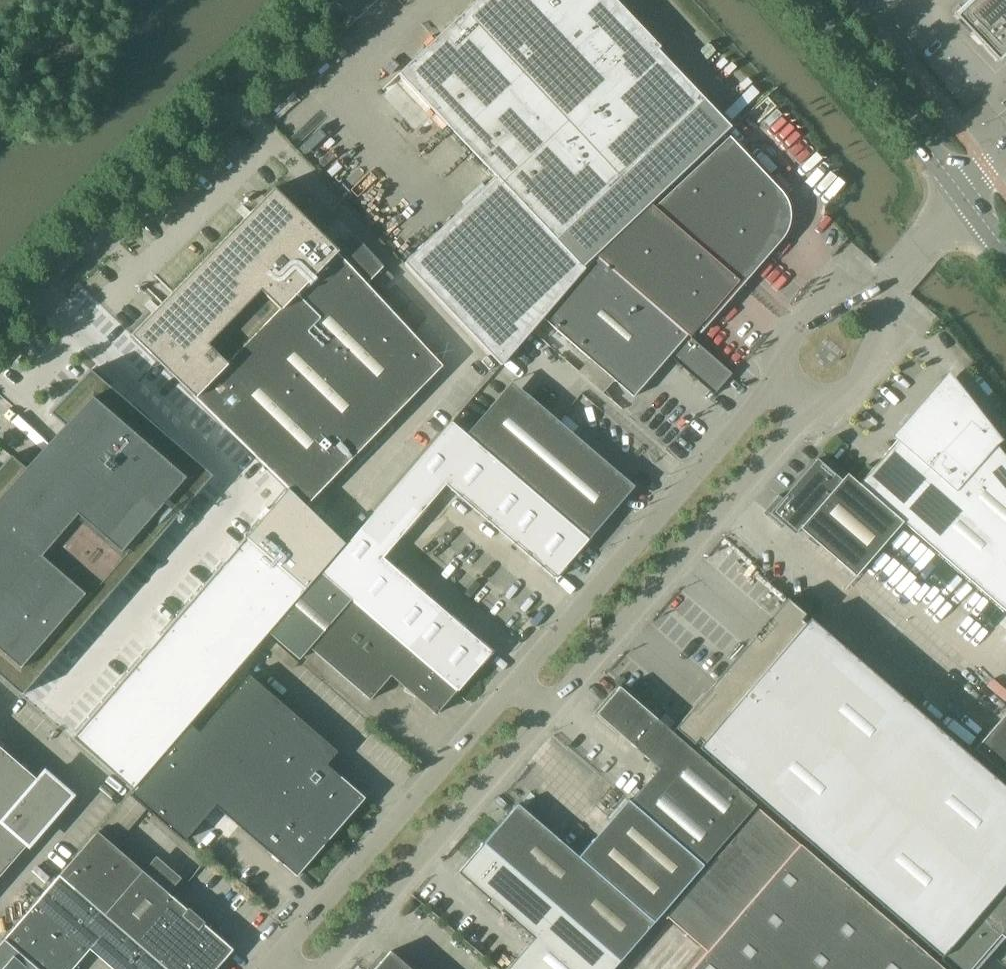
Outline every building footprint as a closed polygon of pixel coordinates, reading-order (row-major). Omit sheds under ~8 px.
[(399,73),(496,176),(438,231),(404,262),(501,364),(501,365),(531,331),(543,317),(585,269),(583,266),(731,126),(611,0),(476,0),(399,73)] [(954,16),(997,61),(1005,53),(1005,0),(971,0),(954,16)] [(652,204),(597,255),(690,337),(701,325),(703,328),(699,332),(700,333),(783,237),(789,225),(790,222),(790,218),(790,215),(790,211),(789,208),(789,205),(787,201),(786,198),(784,195),(782,192),(780,190),(730,136),(655,207),(652,204)] [(131,335),(194,396),(306,505),(443,365),(367,284),(384,266),(353,233),(337,249),(282,195),(281,195),(274,188),(131,335)] [(585,269),(543,317),(590,359),(579,372),(603,393),(615,380),(633,396),(670,354),(714,393),(732,373),(690,337),(597,255),(585,269)] [(382,289),(394,277),(386,269),(375,281),(382,289)] [(487,356),(482,361),(490,370),(495,365),(487,356)] [(212,475),(91,370),(50,413),(71,431),(32,474),(11,455),(0,468),(0,676),(22,695),(212,475)] [(1005,611),(1005,456),(948,382),(860,483),(903,521),(1005,611)] [(481,447),(511,473),(557,419),(527,393),(482,447),(481,447)] [(511,473),(588,540),(635,486),(557,419),(511,473)] [(555,579),(588,540),(511,473),(481,447),(482,447),(453,422),(322,573),(351,598),(457,690),(458,691),(492,651),(383,557),(446,485),(555,579)] [(856,576),(903,521),(860,483),(860,484),(823,452),(770,513),(795,534),(800,528),(856,576)] [(306,505),(288,488),(269,511),(266,508),(258,517),(261,519),(72,738),(132,790),(345,542),(306,506),(306,505)] [(457,690),(351,598),(322,573),(270,633),(299,659),(310,647),(371,700),(391,675),(406,688),(404,690),(416,696),(436,714),(457,690)] [(1005,880),(1005,787),(787,598),(675,727),(940,957),(1005,880)] [(591,629),(602,628),(601,616),(590,617),(591,629)] [(200,732),(199,733),(326,843),(365,797),(327,764),(338,751),(250,674),(200,732)] [(659,768),(631,801),(703,865),(756,804),(620,686),(597,713),(597,714),(659,768)] [(1005,776),(1005,712),(975,749),(1005,776)] [(297,876),(326,843),(199,733),(200,732),(191,725),(131,794),(185,840),(215,805),(297,876)] [(70,795),(45,773),(39,780),(0,746),(0,876),(70,795)] [(143,870),(115,846),(147,809),(130,794),(98,831),(59,875),(168,968),(216,968),(233,949),(204,923),(205,921),(189,907),(187,909),(143,870)] [(518,804),(484,843),(620,961),(703,865),(631,801),(628,799),(579,856),(518,804)] [(691,968),(945,968),(759,808),(666,915),(707,951),(691,968)] [(484,843),(459,872),(489,898),(487,902),(500,913),(502,910),(534,937),(507,968),(613,968),(620,961),(484,843)] [(20,951),(40,968),(72,968),(90,949),(114,968),(168,968),(59,875),(5,938),(20,951)] [(940,959),(952,968),(970,968),(1001,934),(1005,939),(1005,883),(940,959)] [(4,939),(0,944),(0,968),(39,968),(4,939)] [(375,968),(412,968),(391,951),(375,968)]
